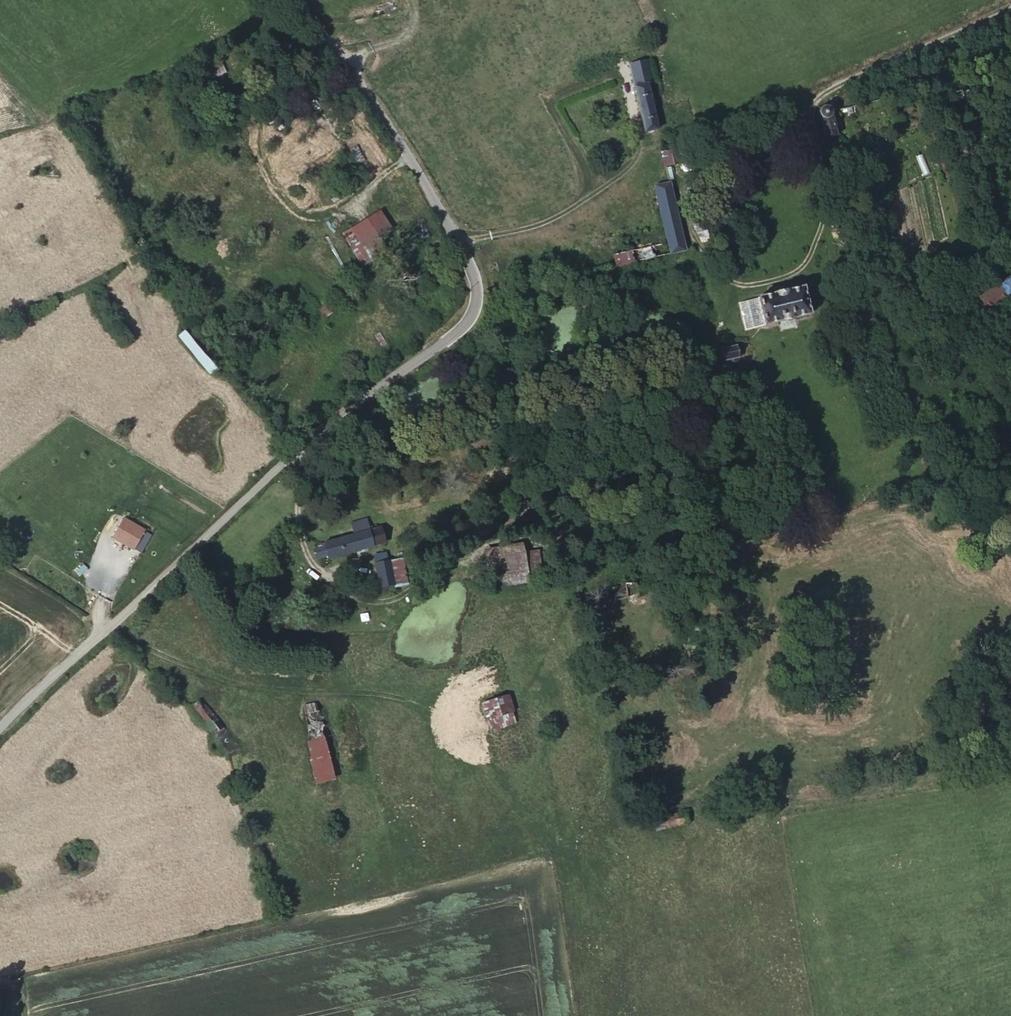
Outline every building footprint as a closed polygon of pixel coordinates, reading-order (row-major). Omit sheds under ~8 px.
[(219,57),(203,64),(210,79),(226,72),(219,57)] [(633,81),(619,85),(634,135),(647,132),(633,81)] [(194,82),(175,90),(180,98),(195,92),(196,91),(197,89),(194,82)] [(666,159),(663,160),(653,163),(657,182),(671,178),(666,159)] [(665,214),(659,189),(645,194),(651,218),(665,214)] [(381,210),(342,230),(358,261),(365,257),(361,249),(393,233),(381,210)] [(654,232),(669,228),(665,214),(651,218),(654,232)] [(603,256),(607,274),(675,257),(669,228),(654,232),(655,235),(658,243),(603,256)] [(947,234),(940,238),(944,243),(949,239),(947,234)] [(948,296),(955,309),(1010,277),(1010,261),(1010,260),(948,296)] [(855,287),(848,289),(855,312),(855,314),(863,311),(860,304),(855,287)] [(782,295),(718,312),(723,334),(788,319),(782,295)] [(325,304),(318,309),(324,318),(332,312),(325,304)] [(514,335),(512,336),(505,338),(508,349),(517,346),(514,335)] [(202,367),(177,339),(167,349),(202,388),(216,376),(205,363),(202,367)] [(736,345),(737,357),(749,356),(748,344),(736,345)] [(716,352),(701,356),(704,370),(730,363),(725,347),(715,350),(716,352)] [(111,525),(98,545),(119,558),(123,553),(129,557),(138,543),(111,525)] [(308,554),(302,557),(305,566),(366,546),(362,531),(352,534),(348,525),(334,530),(338,540),(307,550),(308,554)] [(3,558),(14,549),(0,534),(0,554),(3,558)] [(490,584),(527,579),(522,543),(485,548),(490,584)] [(527,573),(540,571),(538,550),(525,551),(527,573)] [(374,565),(363,567),(368,588),(378,586),(374,565)] [(599,599),(634,591),(630,578),(595,585),(599,599)] [(500,742),(492,717),(487,699),(460,708),(481,770),(507,761),(500,742)] [(292,752),(286,753),(295,783),(317,778),(300,715),(293,716),(291,707),(282,708),(292,752)] [(319,709),(304,715),(311,732),(326,726),(319,709)] [(515,710),(492,717),(500,742),(523,735),(515,710)]
